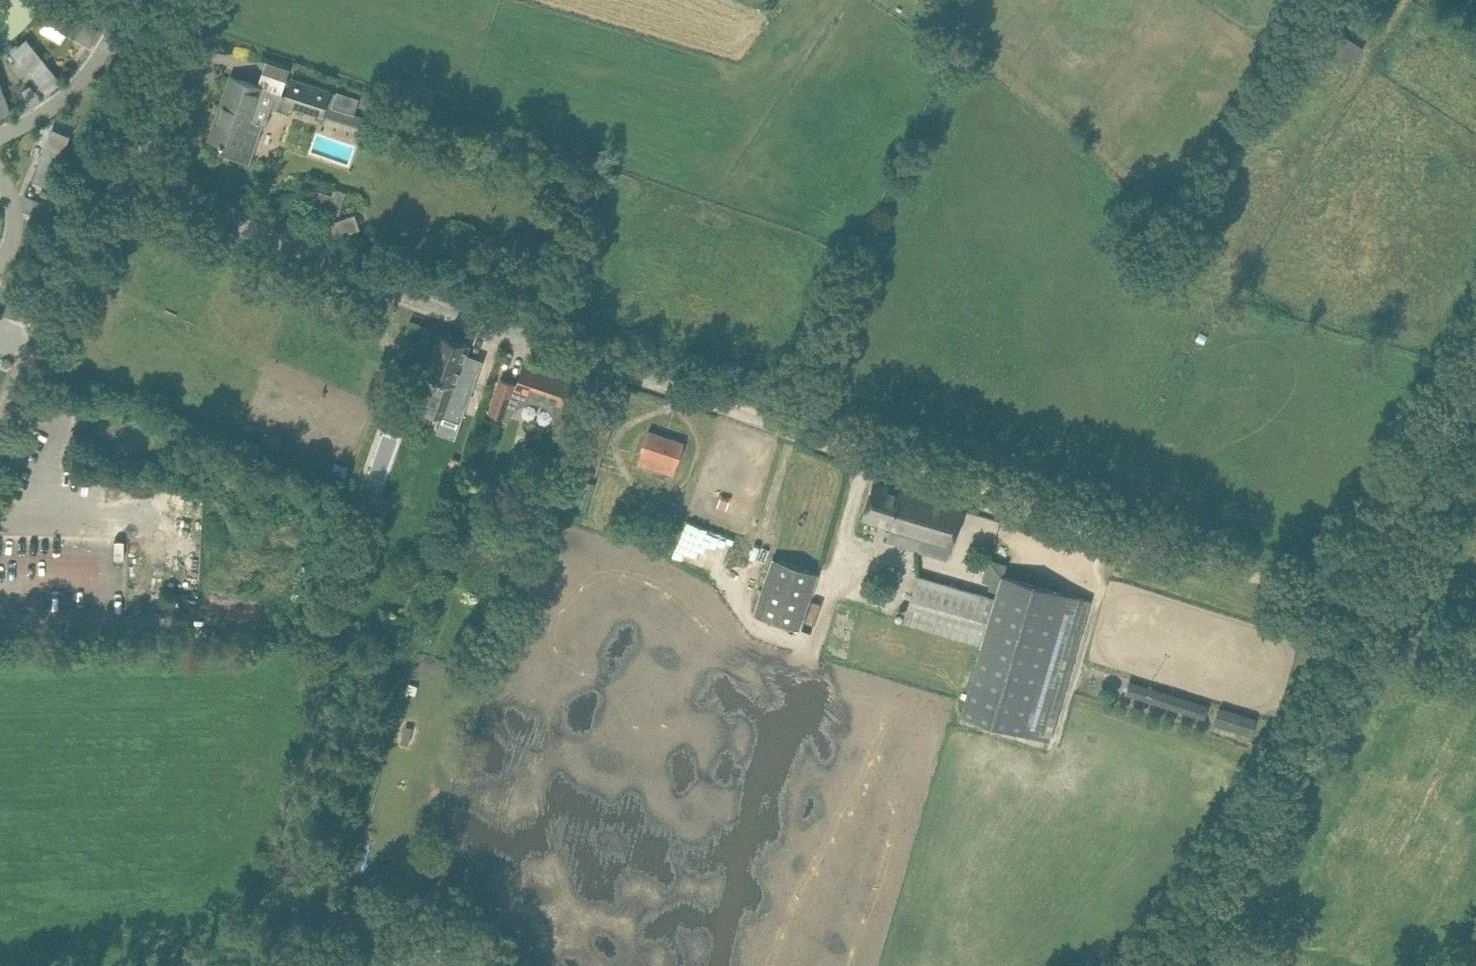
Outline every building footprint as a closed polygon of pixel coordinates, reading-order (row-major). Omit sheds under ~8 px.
[(55,2),(46,17),(92,43),(100,28),(55,2)] [(1348,62),(1361,45),(1330,22),(1317,39),(1348,62)] [(27,40),(13,53),(45,91),(60,80),(27,40)] [(66,63),(61,72),(69,77),(74,68),(66,63)] [(261,123),(264,124),(265,121),(251,116),(262,85),(230,75),(209,137),(223,142),(220,151),(249,161),(256,142),(261,123)] [(330,117),(334,106),(333,105),(337,92),(329,89),(291,77),(284,102),(330,117)] [(11,111),(0,81),(0,115),(11,111)] [(31,85),(22,90),(28,98),(36,93),(31,85)] [(337,92),(333,105),(334,106),(354,112),(358,99),(337,92)] [(51,129),(31,177),(49,185),(68,136),(51,129)] [(32,214),(28,222),(36,225),(40,217),(32,214)] [(461,361),(468,343),(440,333),(414,405),(443,415),(445,411),(461,417),(479,368),(461,361)] [(577,425),(583,406),(570,401),(569,404),(567,403),(575,380),(524,363),(516,385),(514,385),(515,382),(501,377),(489,410),(503,414),(506,407),(510,408),(517,403),(524,399),(532,398),(540,399),(547,403),(552,409),(566,414),(564,420),(577,425)] [(638,461),(673,472),(683,442),(649,430),(638,461)] [(921,533),(916,549),(947,558),(962,508),(873,481),(862,515),(921,533)] [(80,553),(104,554),(103,581),(115,582),(115,565),(127,565),(128,544),(80,543),(80,553)] [(773,555),(766,574),(753,612),(799,628),(812,590),(818,571),(773,555)] [(906,621),(982,643),(961,713),(1049,739),(1090,599),(1002,573),(993,604),(917,582),(906,621)] [(1209,703),(1130,679),(1126,694),(1205,717),(1209,703)] [(1257,716),(1221,706),(1215,724),(1251,734),(1257,716)]
